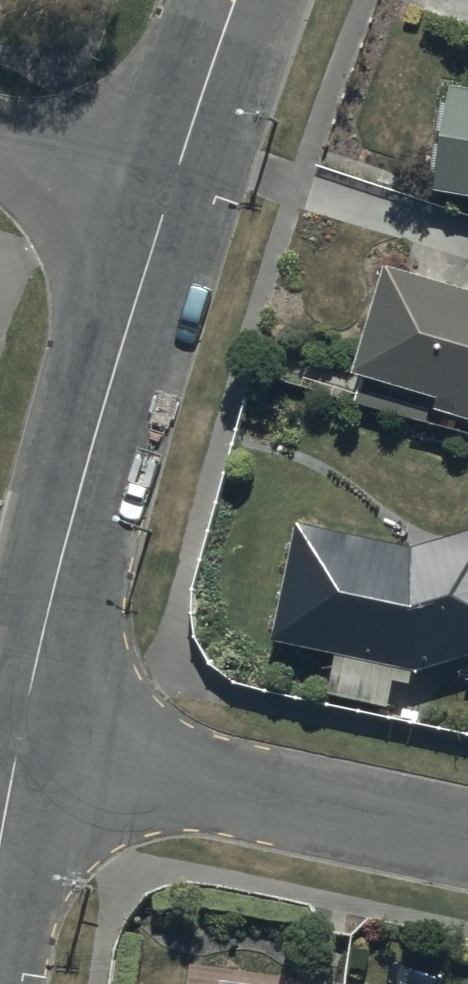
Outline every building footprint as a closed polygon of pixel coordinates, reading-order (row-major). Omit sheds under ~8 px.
[(435,193),(467,198),(467,90),(452,87),(435,193)] [(352,377),(456,405),(453,415),(467,420),(467,292),(384,266),(352,377)] [(273,641),(338,655),(335,703),(412,708),(415,672),(422,675),(467,661),(467,532),(413,549),(298,524),(273,641)]
